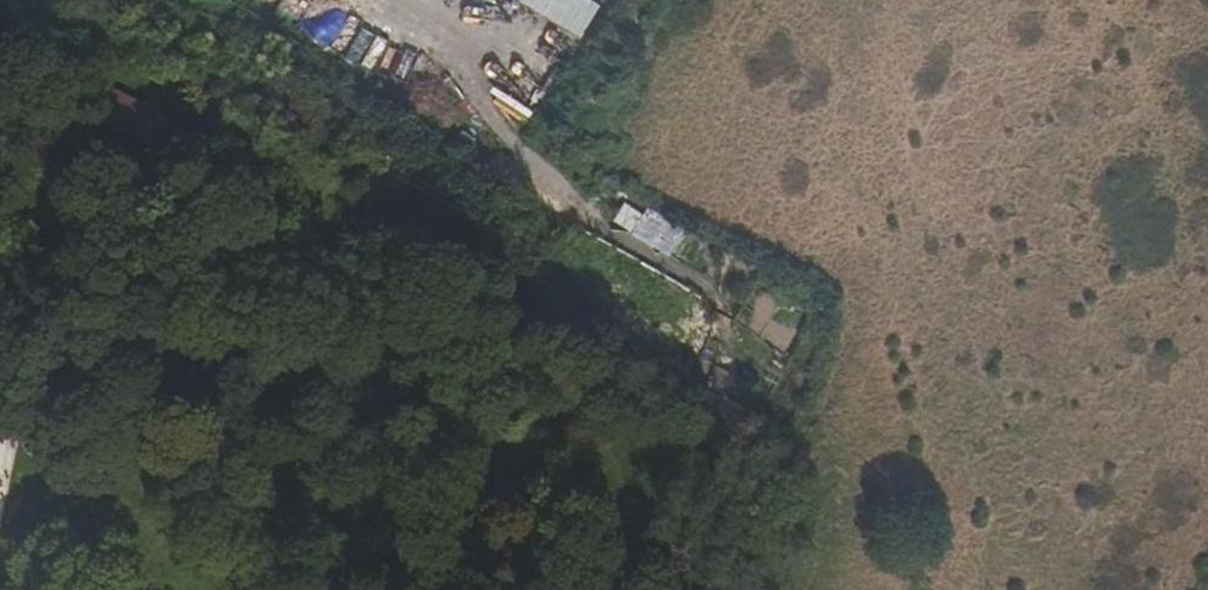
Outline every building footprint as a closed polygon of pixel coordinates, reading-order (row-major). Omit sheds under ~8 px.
[(176,136),(110,105),(102,123),(168,154),(176,136)]
